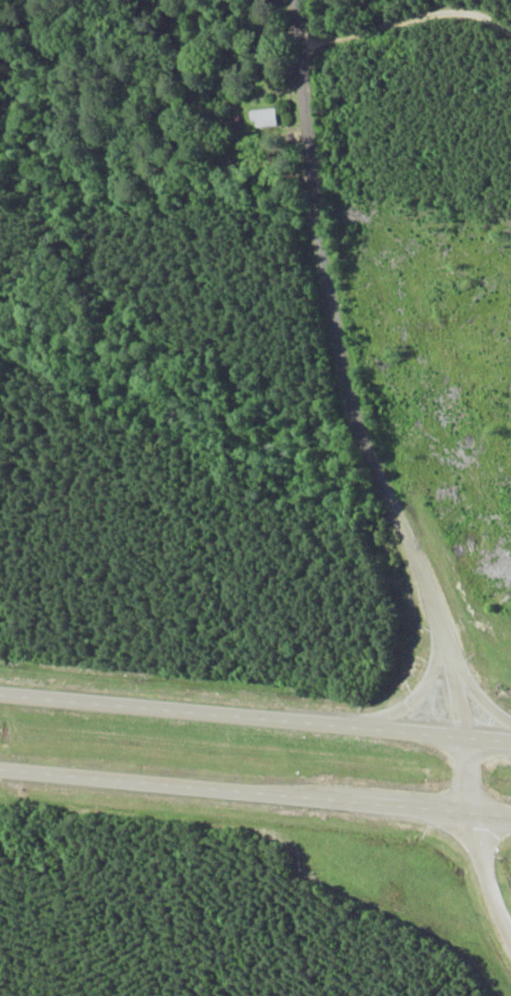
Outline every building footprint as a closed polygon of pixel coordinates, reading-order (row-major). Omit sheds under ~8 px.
[(251,127),(276,126),(275,109),(250,110),(251,127)]
